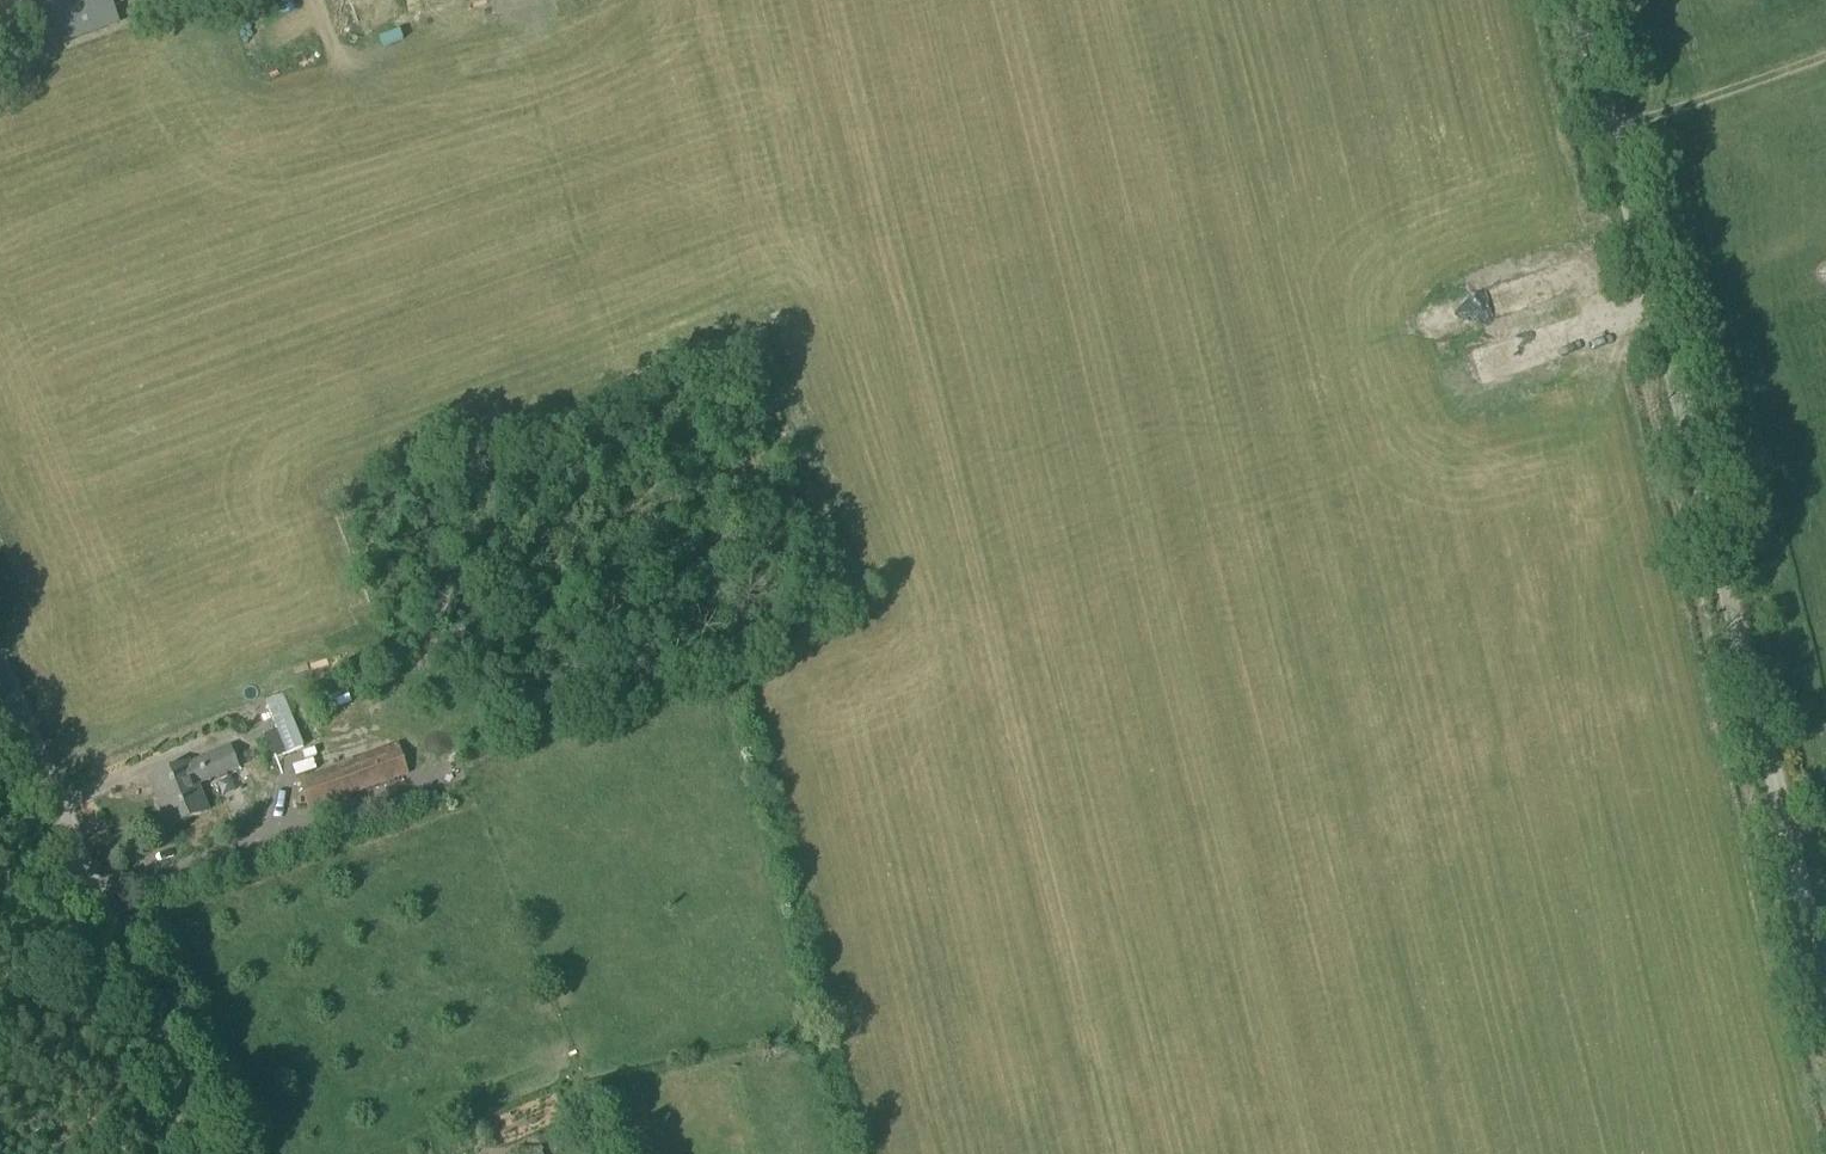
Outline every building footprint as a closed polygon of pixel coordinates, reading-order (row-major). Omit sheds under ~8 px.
[(61,48),(128,25),(119,0),(44,0),(61,48)] [(333,708),(351,701),(346,690),(329,697),(333,708)] [(310,811),(408,775),(398,744),(297,779),(310,811)] [(168,827),(207,812),(197,786),(239,769),(229,746),(187,763),(148,779),(168,827)]
